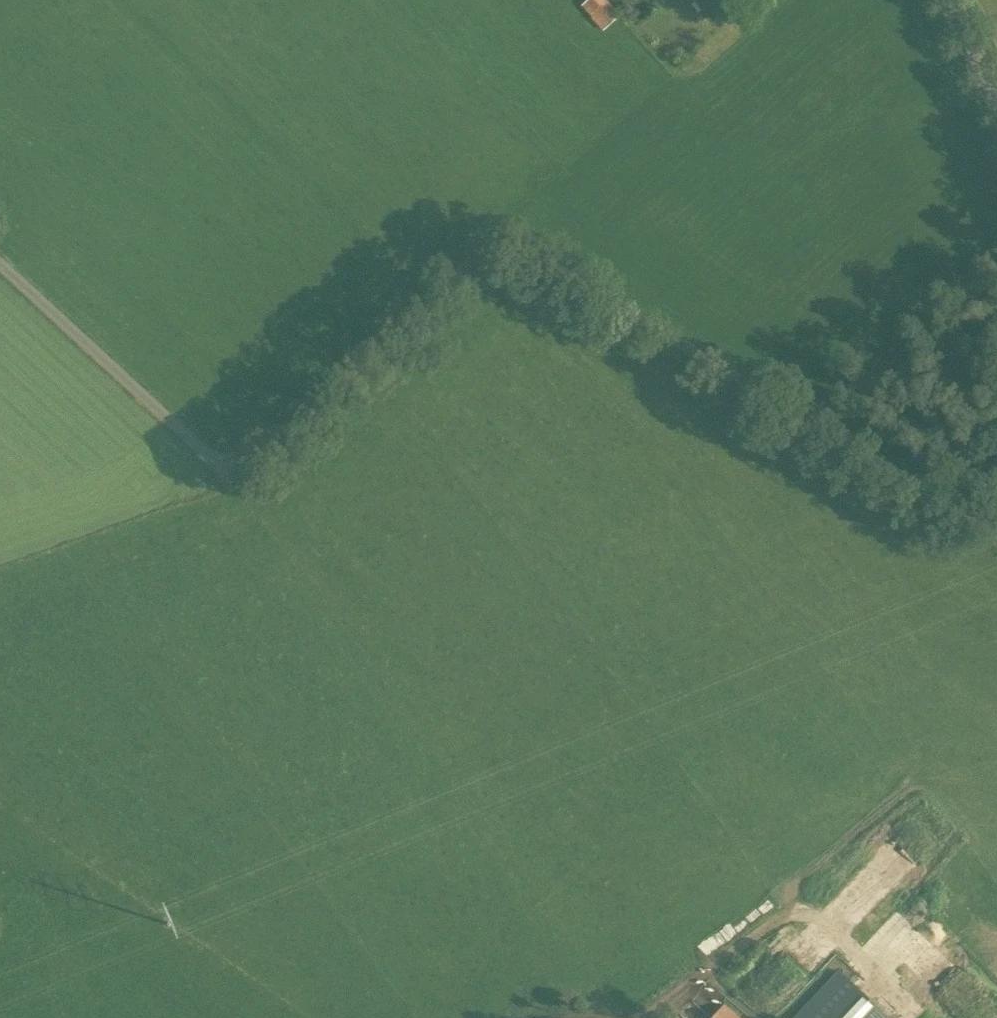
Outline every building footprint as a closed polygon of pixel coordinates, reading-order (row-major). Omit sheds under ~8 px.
[(604,0),(589,0),(581,7),(591,18),(590,19),(603,32),(620,17),(604,0)] [(706,17),(719,5),(716,2),(719,0),(691,0),(706,17)] [(838,972),(794,1017),(886,1017),(838,972)] [(725,1004),(713,1017),(740,1017),(725,1004)]
